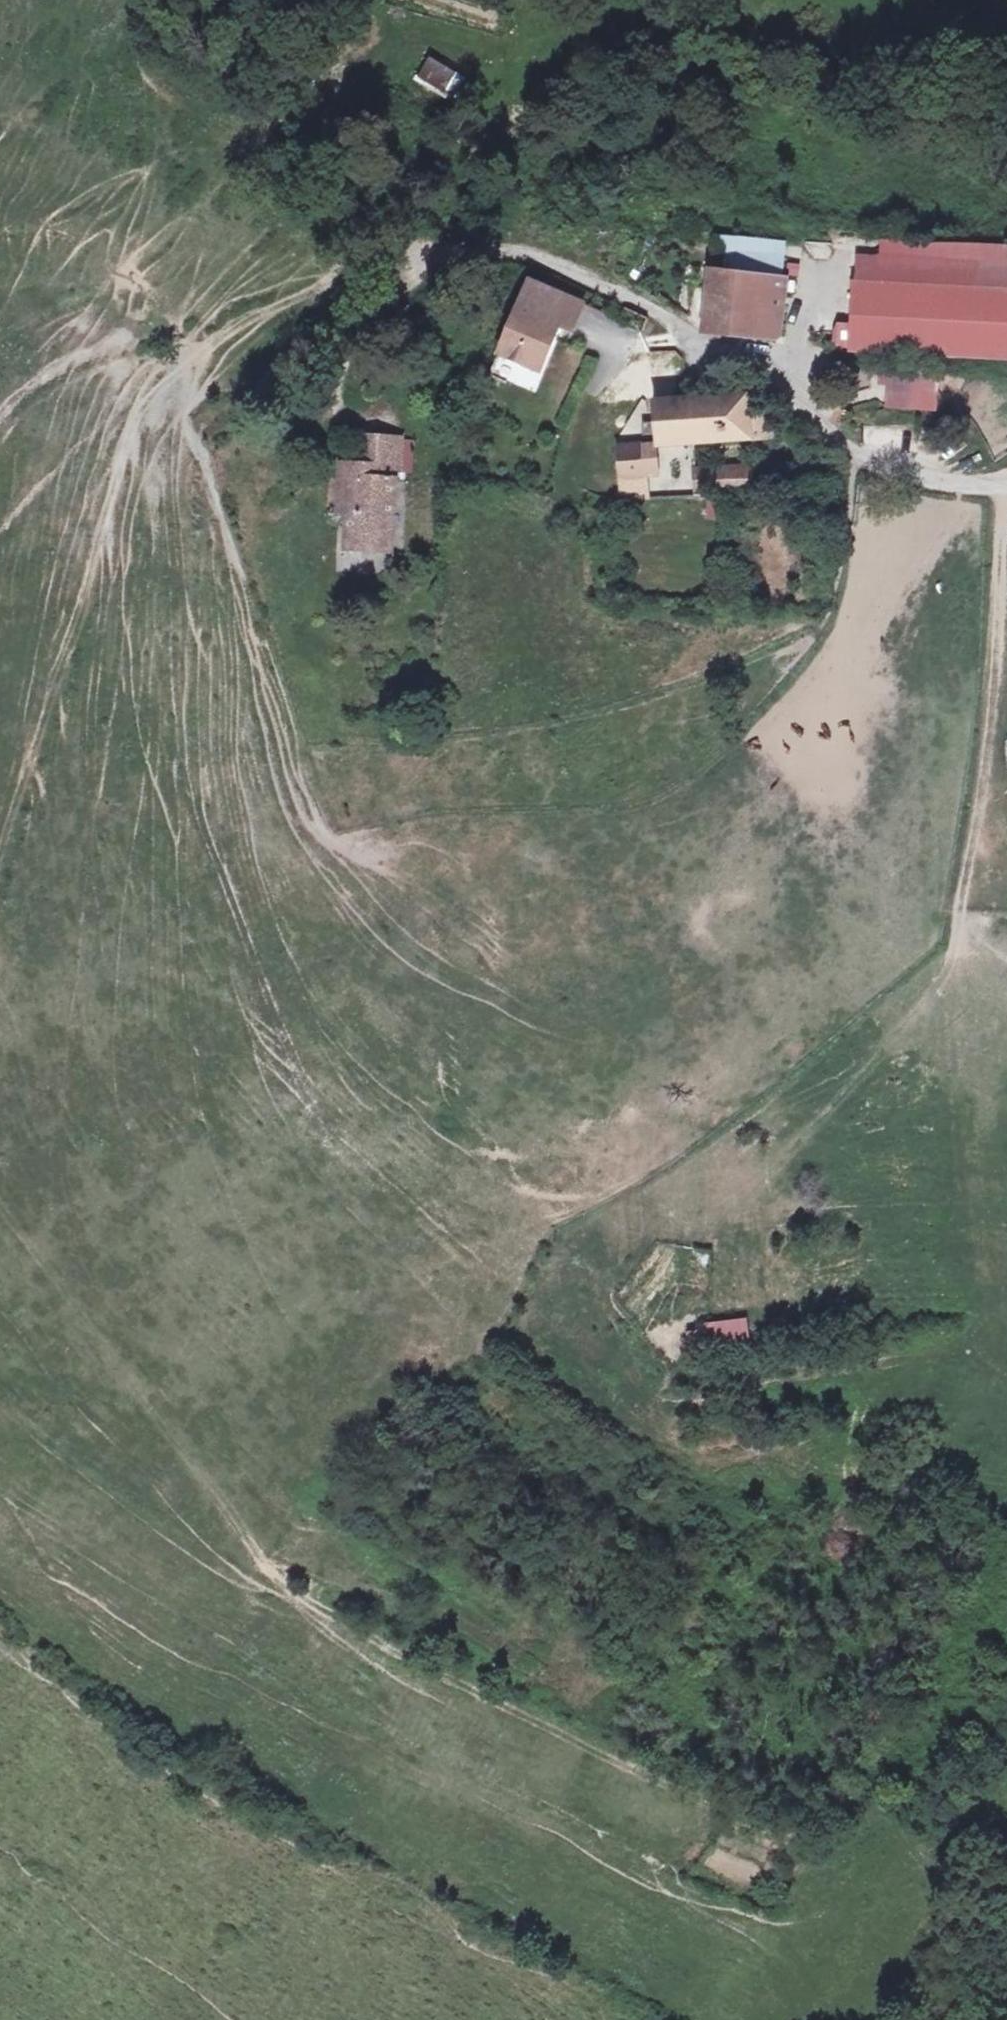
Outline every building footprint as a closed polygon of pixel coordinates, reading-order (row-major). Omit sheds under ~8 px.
[(745,217),(712,218),(711,235),(717,236),(745,236),(745,217)] [(717,236),(714,251),(782,258),(786,243),(717,236)] [(714,251),(712,270),(783,277),(785,258),(782,258),(714,251)] [(1006,290),(1006,265),(858,257),(856,282),(1006,290)] [(712,270),(706,330),(709,330),(709,325),(754,330),(753,335),(776,338),(783,277),(712,270)] [(529,281),(498,353),(531,367),(538,351),(546,355),(553,337),(546,334),(551,323),(558,326),(571,332),(583,304),(529,281)] [(849,351),(1006,360),(1006,290),(856,282),(853,282),(850,334),(849,351)] [(546,334),(553,337),(558,326),(551,323),(546,334)] [(709,325),(709,330),(753,335),(754,330),(709,325)] [(832,351),(849,351),(850,334),(833,333),(832,351)] [(538,351),(531,367),(539,371),(546,355),(538,351)] [(891,362),(890,388),(906,388),(907,362),(891,362)] [(890,388),(890,406),(906,406),(906,388),(890,388)] [(746,395),(688,399),(693,444),(773,438),(770,414),(748,416),(746,395)] [(686,399),(682,400),(687,445),(693,444),(688,399),(686,399)] [(653,402),(657,447),(687,445),(682,400),(653,402)] [(346,548),(390,551),(395,469),(399,469),(400,460),(401,440),(373,438),(371,466),(341,465),(340,478),(350,479),(348,516),(346,548)] [(414,441),(401,440),(400,460),(399,469),(412,470),(414,441)] [(645,445),(635,446),(639,476),(648,476),(645,445)] [(635,446),(617,447),(621,477),(639,476),(635,446)] [(754,467),(693,470),(694,493),(754,494),(754,467)] [(348,516),(350,479),(340,478),(338,515),(348,516)] [(708,1343),(750,1343),(749,1318),(707,1319),(708,1343)]
